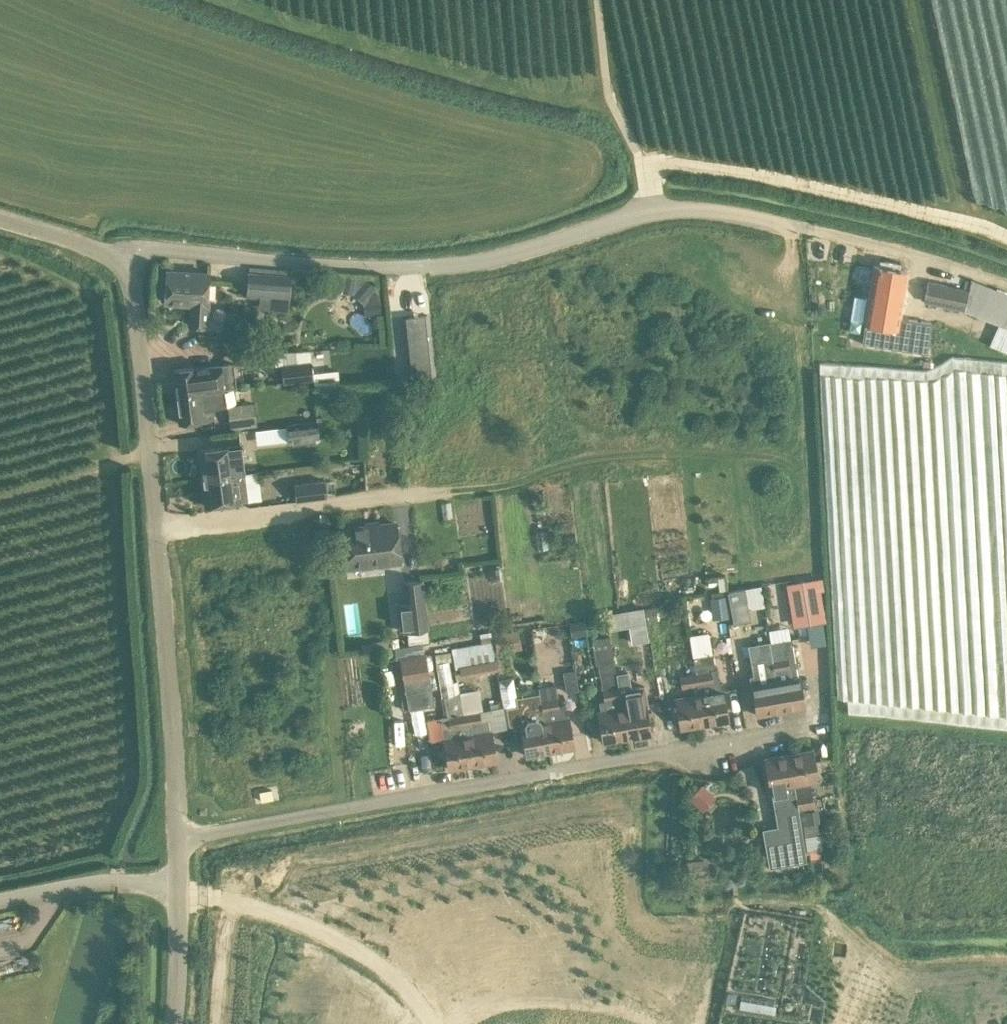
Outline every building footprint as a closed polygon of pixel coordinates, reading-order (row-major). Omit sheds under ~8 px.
[(857,302),(853,331),(864,333),(863,342),(926,352),(931,322),(899,317),(902,297),(908,298),(911,282),(905,281),(908,264),(905,260),(877,255),(869,304),(857,302)] [(207,325),(208,304),(207,304),(209,272),(166,270),(164,302),(191,304),(190,324),(207,325)] [(925,300),(969,310),(999,321),(1006,325),(1006,292),(971,277),(970,279),(950,272),(947,284),(929,281),(925,300)] [(288,298),(290,277),(249,273),(247,294),(288,298)] [(407,323),(410,351),(428,349),(425,321),(407,323)] [(820,357),(820,370),(842,370),(842,357),(820,357)] [(312,377),(310,358),(280,361),(282,381),(312,377)] [(192,367),(172,370),(175,393),(210,390),(222,388),(236,386),(234,363),(193,368),(192,367)] [(210,390),(175,393),(179,422),(213,418),(211,403),(224,402),(222,388),(210,390)] [(253,402),(227,405),(230,428),(256,425),(253,402)] [(316,421),(287,424),(289,440),(318,437),(316,421)] [(287,424),(255,425),(256,443),(287,442),(287,424)] [(198,449),(202,477),(245,472),(241,444),(198,449)] [(202,477),(205,505),(248,500),(245,472),(202,477)] [(326,496),(324,480),(294,483),(296,499),(326,496)] [(394,522),(342,527),(346,565),(371,563),(371,554),(397,552),(394,522)] [(822,577),(786,583),(793,626),(825,620),(820,589),(824,588),(822,577)] [(400,631),(407,630),(428,628),(423,579),(402,581),(404,600),(397,601),(400,631)] [(728,591),(733,622),(749,619),(744,588),(728,591)] [(711,598),(713,612),(727,610),(726,596),(711,598)] [(648,640),(645,623),(629,625),(632,642),(648,640)] [(496,650),(521,646),(518,626),(493,631),(496,650)] [(695,672),(697,682),(704,723),(728,719),(723,688),(722,688),(718,664),(716,665),(710,633),(689,636),(695,672)] [(627,736),(616,676),(609,634),(592,637),(596,661),(598,661),(604,697),(599,698),(601,711),(598,712),(603,740),(627,736)] [(792,636),(769,640),(781,710),(805,705),(792,636)] [(769,640),(748,644),(753,675),(750,675),(757,714),(781,710),(769,640)] [(492,643),(491,643),(456,649),(461,676),(497,669),(492,643)] [(425,653),(400,657),(409,708),(434,703),(425,653)] [(563,671),(566,691),(578,689),(575,669),(563,671)] [(627,671),(615,673),(627,736),(650,732),(645,703),(646,703),(643,684),(630,687),(627,671)] [(692,683),(697,682),(695,672),(679,674),(681,685),(692,683)] [(694,693),(675,696),(680,727),(704,723),(697,682),(692,683),(694,693)] [(555,684),(539,687),(540,693),(550,752),(575,747),(569,715),(566,716),(563,704),(558,705),(555,684)] [(479,688),(460,691),(473,763),(496,759),(491,728),(490,729),(488,719),(482,720),(480,710),(482,709),(479,688)] [(446,715),(440,716),(449,767),(473,763),(460,691),(442,694),(446,715)] [(518,705),(506,707),(509,725),(521,723),(527,756),(550,752),(540,693),(517,697),(518,705)] [(423,718),(429,741),(443,737),(438,715),(423,718)] [(813,747),(788,752),(797,807),(815,804),(811,782),(819,781),(813,747)] [(806,860),(797,807),(788,752),(763,756),(769,788),(771,788),(777,825),(762,828),(769,865),(806,860)] [(702,781),(688,796),(702,809),(716,794),(702,781)] [(815,807),(801,809),(805,834),(819,832),(815,807)] [(686,860),(688,879),(704,877),(702,859),(686,860)]
